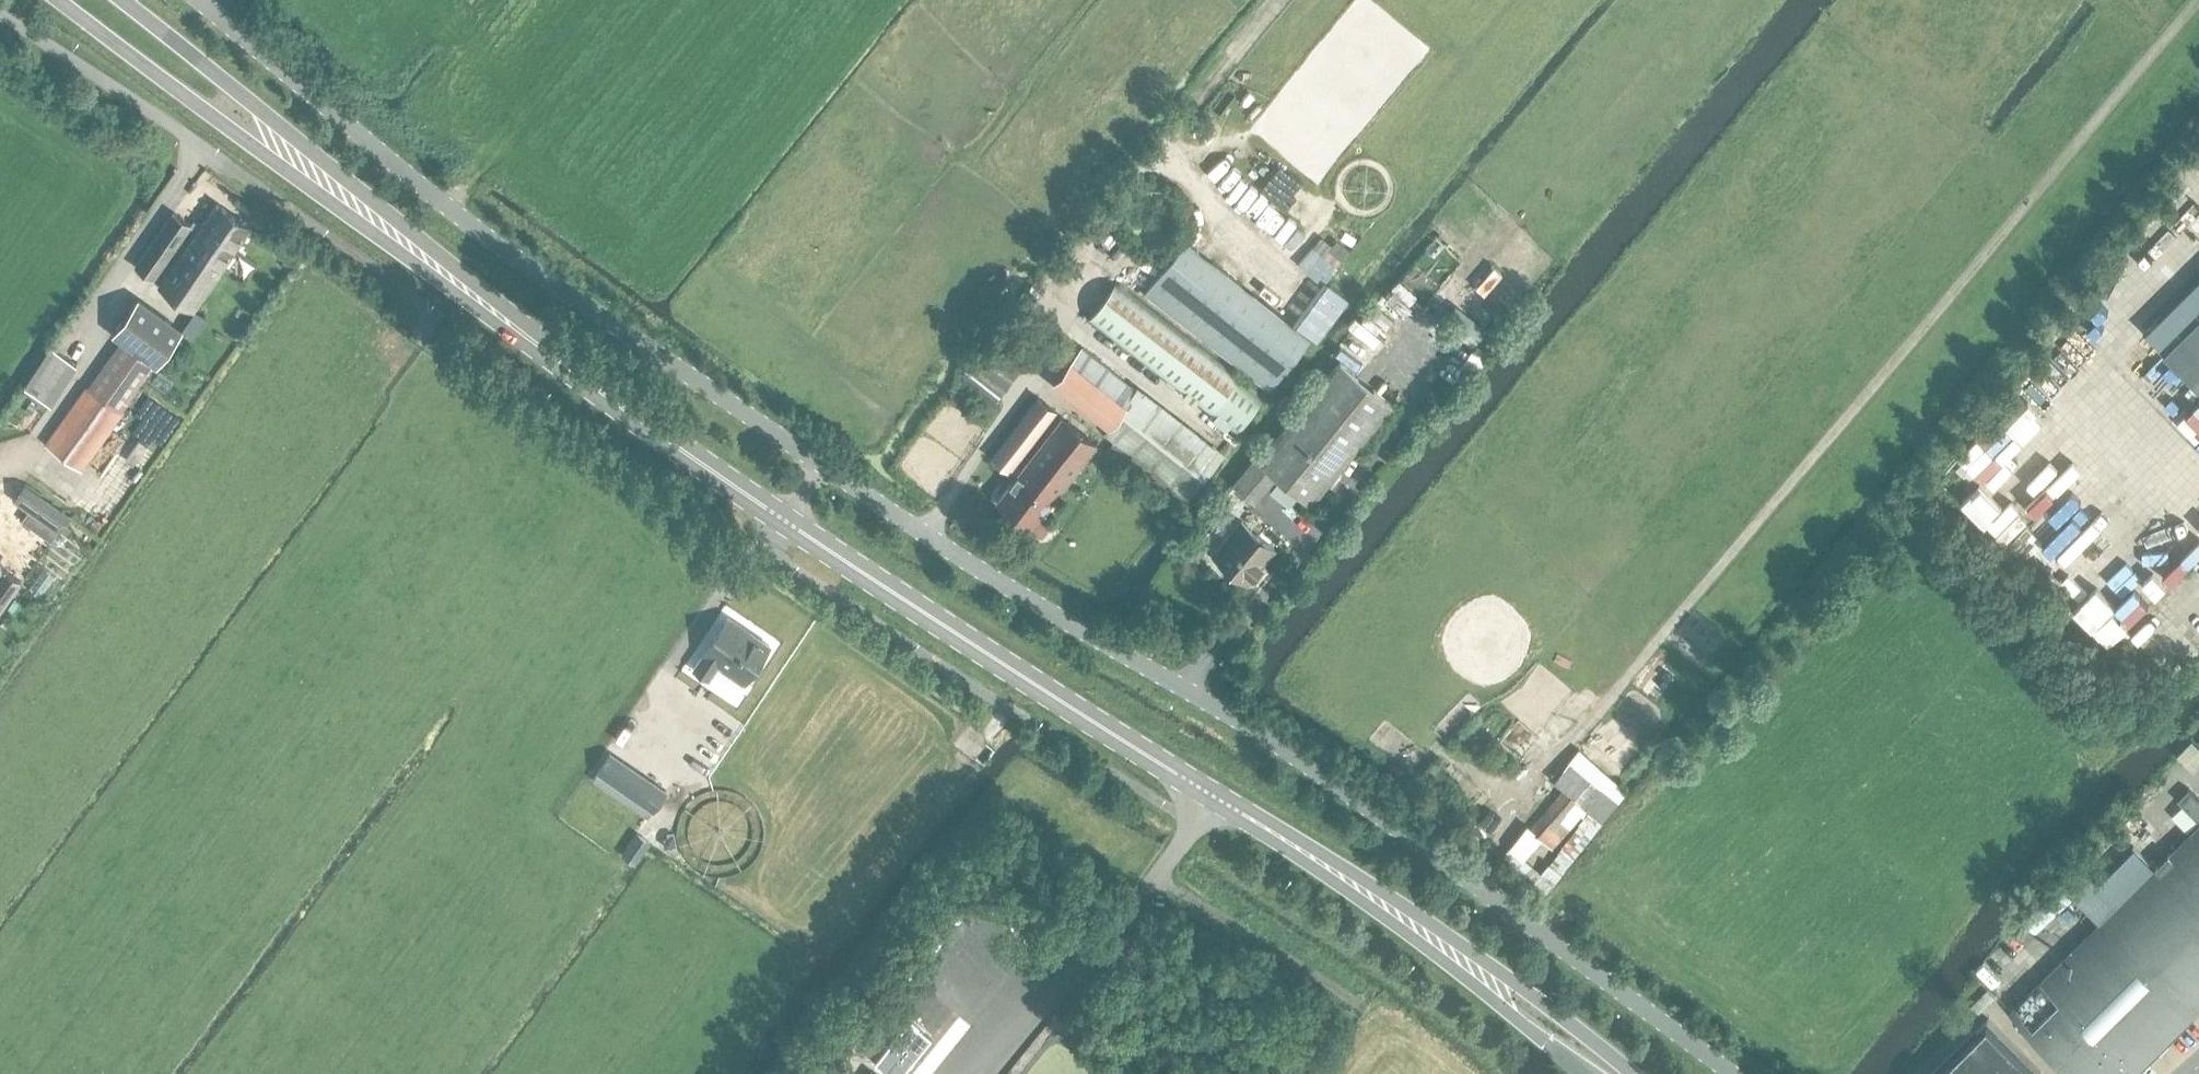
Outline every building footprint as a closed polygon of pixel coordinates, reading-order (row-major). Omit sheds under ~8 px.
[(154,277),(191,224),(198,229),(160,282),(195,306),(251,227),(216,203),(201,225),(193,220),(190,223),(172,211),(135,264),(154,277)] [(1185,239),(1144,291),(1270,388),(1310,336),(1185,239)] [(1298,263),(1320,282),(1330,270),(1317,259),(1322,253),(1313,245),(1298,263)] [(1317,338),(1349,298),(1325,279),(1293,319),(1317,338)] [(1117,281),(1088,320),(1209,413),(1239,374),(1117,281)] [(87,385),(46,444),(82,468),(121,411),(120,410),(154,361),(157,364),(182,328),(137,296),(111,333),(121,340),(89,387),(87,385)] [(2165,349),(2198,384),(2198,315),(2165,349)] [(50,348),(25,386),(25,387),(51,403),(76,365),(50,348)] [(1113,439),(1106,449),(1169,497),(1209,444),(1136,389),(1135,390),(1081,349),(1054,384),(1108,425),(1103,432),(1113,439)] [(1233,484),(1254,502),(1276,476),(1308,503),(1390,401),(1340,360),(1258,458),(1256,457),(1233,484)] [(974,402),(974,404),(974,406),(974,408),(975,408),(976,410),(977,412),(979,413),(982,414),(984,415),(986,415),(989,414),(990,414),(992,413),(993,412),(994,411),(995,409),(996,408),(996,407),(997,405),(997,403),(997,401),(996,399),(996,398),(995,396),(993,394),(992,393),(990,392),(989,392),(986,391),(984,391),(981,392),(979,393),(977,395),(976,396),(975,397),(975,398),(974,400),(974,402)] [(1042,533),(1050,522),(1040,514),(1097,441),(1062,414),(1057,420),(1051,415),(1055,409),(1038,396),(993,454),(1017,473),(997,498),(1042,533)] [(25,483),(13,499),(58,532),(70,516),(25,483)] [(1257,578),(1268,565),(1263,560),(1274,546),(1241,519),(1214,553),(1247,580),(1252,574),(1257,578)] [(21,580),(5,568),(0,565),(0,609),(21,580)] [(709,677),(722,658),(749,676),(771,644),(752,632),(750,635),(726,619),(703,653),(704,653),(694,667),(709,677)] [(1563,787),(1530,829),(1526,825),(1510,847),(1511,847),(1503,857),(1546,891),(1627,787),(1613,775),(1611,777),(1596,764),(1598,763),(1591,757),(1590,757),(1579,747),(1554,779),(1563,787)] [(651,809),(653,810),(663,794),(608,757),(593,779),(647,815),(651,809)] [(2189,788),(2179,798),(2198,819),(2198,799),(2189,788)] [(2198,912),(2198,825),(2155,868),(2198,912)] [(633,861),(649,840),(637,831),(621,852),(633,861)] [(2155,868),(2134,847),(2095,887),(2116,907),(2100,923),(2192,1016),(2198,1009),(2198,912),(2155,868)] [(2100,923),(2012,1010),(2075,1073),(2133,1073),(2192,1016),(2100,923)] [(1988,1017),(1931,1073),(2044,1073),(1988,1017)] [(932,1037),(909,1019),(874,1063),(888,1073),(902,1073),(932,1037)]
